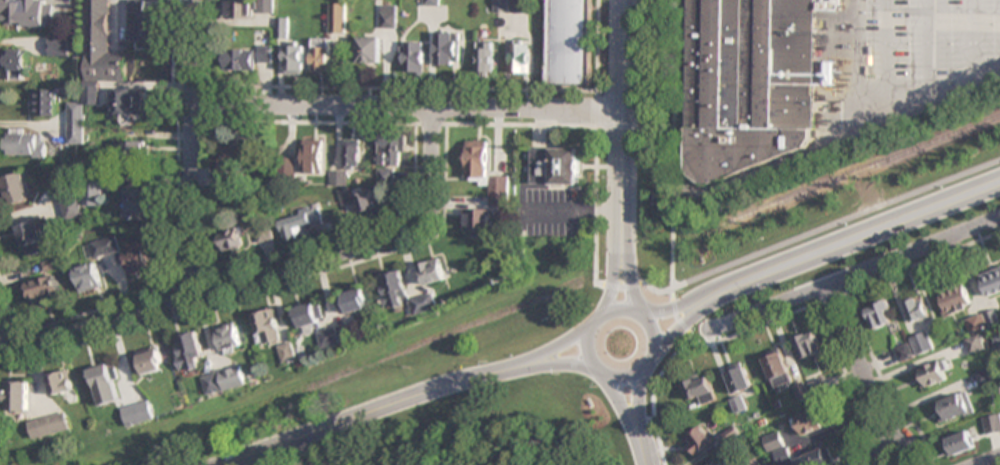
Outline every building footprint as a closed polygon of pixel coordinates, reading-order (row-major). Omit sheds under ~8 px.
[(5,15),(5,26),(55,26),(55,5),(46,5),(46,0),(0,0),(0,15),(5,15)] [(99,90),(99,81),(128,81),(128,54),(111,54),(111,0),(87,0),(87,90),(99,90)] [(255,0),(225,0),(225,19),(255,19),(255,0)] [(258,13),(276,13),(276,0),(258,0),(258,13)] [(544,84),(586,84),(587,0),(545,0),(544,84)] [(689,172),(710,186),(809,145),(814,137),(815,0),(691,0),(689,172)] [(329,32),(346,32),(346,3),(329,3),(329,32)] [(381,6),(381,28),(396,28),(396,6),(381,6)] [(159,40),(159,12),(135,12),(135,40),(159,40)] [(289,37),(289,18),(279,18),(279,37),(289,37)] [(459,65),(459,31),(436,31),(436,65),(459,65)] [(49,56),(69,56),(69,36),(49,36),(49,56)] [(359,63),(380,63),(380,37),(359,37),(359,63)] [(312,38),(312,73),(331,73),(331,38),(312,38)] [(424,41),(402,41),(402,75),(424,75),(424,41)] [(493,41),(476,41),(476,74),(493,74),(493,41)] [(305,44),(286,44),(286,75),(305,75),(305,44)] [(529,44),(510,44),(510,76),(529,76),(529,44)] [(226,69),(257,70),(257,62),(274,62),(274,45),(260,45),(259,50),(226,49),(226,69)] [(29,50),(0,50),(0,70),(10,70),(10,78),(29,78),(29,50)] [(143,88),(114,88),(114,114),(123,114),(123,124),(143,124),(143,88)] [(59,117),(59,91),(33,91),(33,117),(59,117)] [(84,104),(71,104),(71,144),(84,144),(84,104)] [(47,133),(8,133),(8,157),(47,157),(47,133)] [(379,135),(379,165),(405,165),(405,135),(379,135)] [(323,140),(305,140),(305,173),(323,173),(323,140)] [(345,167),(362,167),(362,140),(345,140),(345,167)] [(147,160),(147,141),(125,141),(125,160),(147,160)] [(467,179),(488,179),(488,141),(467,141),(467,179)] [(216,142),(216,175),(249,175),(249,142),(216,142)] [(579,148),(531,148),(531,185),(579,185),(579,148)] [(296,177),(296,158),(269,158),(269,177),(296,177)] [(348,187),(348,171),(330,171),(330,187),(348,187)] [(32,200),(25,173),(3,179),(10,206),(32,200)] [(104,176),(87,176),(87,205),(104,205),(104,176)] [(154,220),(154,190),(126,190),(126,220),(154,220)] [(380,210),(374,190),(354,196),(361,216),(380,210)] [(84,216),(77,192),(60,197),(67,221),(84,216)] [(278,217),(284,241),(303,237),(301,228),(321,222),(318,207),(278,217)] [(491,209),(464,209),(464,233),(491,233),(491,209)] [(19,226),(26,256),(47,251),(40,220),(19,226)] [(245,247),(241,227),(219,232),(223,252),(245,247)] [(121,250),(116,235),(91,243),(96,258),(121,250)] [(127,247),(129,274),(148,272),(146,246),(127,247)] [(427,285),(448,279),(441,258),(421,264),(427,285)] [(103,287),(96,263),(76,269),(84,293),(103,287)] [(388,310),(412,304),(414,314),(439,308),(436,293),(411,299),(403,269),(380,275),(388,310)] [(987,296),(999,293),(999,269),(981,274),(987,296)] [(65,300),(57,275),(28,284),(36,309),(65,300)] [(947,316),(973,306),(964,283),(938,293),(947,316)] [(372,308),(366,288),(340,296),(347,316),(372,308)] [(913,323),(930,317),(923,295),(906,302),(913,323)] [(875,329),(896,322),(889,300),(867,307),(875,329)] [(260,345),(283,339),(276,308),(253,313),(260,345)] [(216,327),(224,355),(245,349),(237,321),(216,327)] [(321,331),(325,347),(355,340),(351,324),(321,331)] [(795,337),(802,359),(824,352),(817,330),(795,337)] [(173,337),(184,375),(208,368),(198,331),(173,337)] [(901,362),(934,348),(927,332),(894,346),(901,362)] [(984,348),(980,336),(967,340),(971,353),(984,348)] [(300,359),(294,341),(281,346),(286,363),(300,359)] [(167,368),(159,345),(130,355),(138,378),(167,368)] [(774,388),(793,383),(785,351),(766,356),(774,388)] [(916,369),(922,387),(950,378),(945,360),(916,369)] [(754,388),(744,361),(726,368),(735,394),(754,388)] [(101,406),(125,399),(113,362),(90,370),(101,406)] [(209,395),(249,385),(244,365),(204,376),(209,395)] [(49,376),(56,397),(77,390),(71,369),(49,376)] [(704,404),(718,399),(708,373),(685,382),(692,400),(701,396),(704,404)] [(32,381),(10,381),(10,411),(32,411),(32,381)] [(933,403),(941,424),(974,412),(966,391),(933,403)] [(123,408),(129,427),(156,418),(150,400),(123,408)] [(800,437),(827,425),(819,407),(792,418),(800,437)] [(36,440),(72,430),(67,411),(31,421),(36,440)] [(987,436),(999,432),(999,417),(999,414),(983,418),(987,436)] [(685,437),(696,454),(714,443),(703,426),(685,437)] [(975,448),(969,431),(943,441),(949,458),(975,448)] [(798,464),(834,464),(835,464),(828,446),(796,458),(798,464)]
